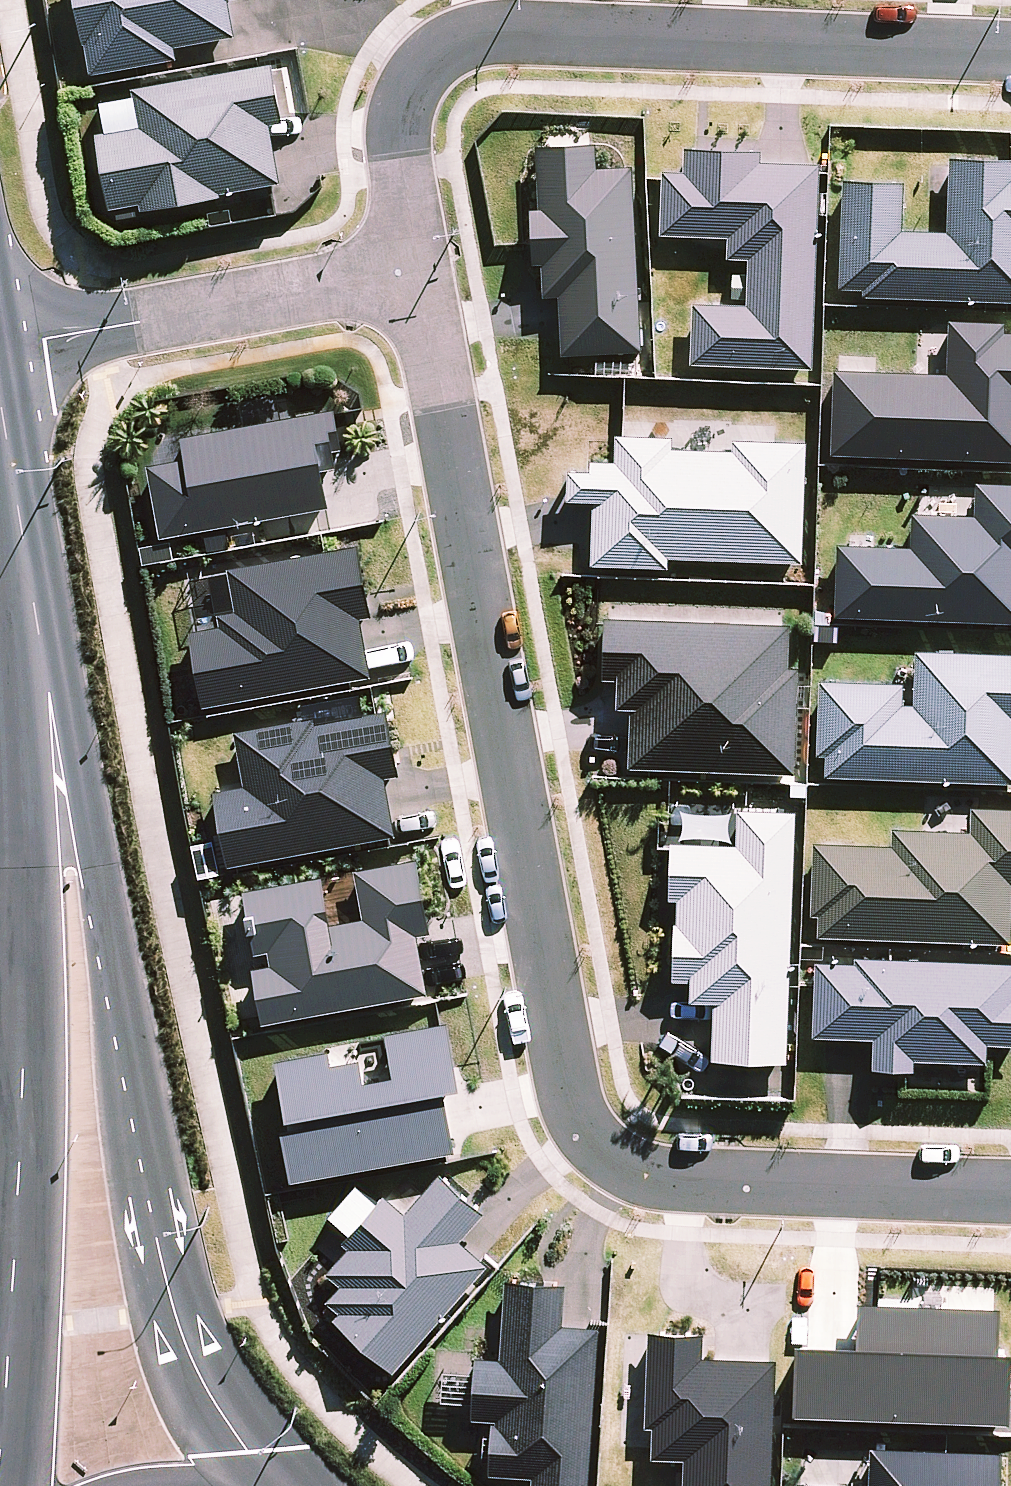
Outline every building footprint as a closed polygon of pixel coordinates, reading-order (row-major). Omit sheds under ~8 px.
[(88,73),(176,59),(174,45),(239,35),(233,0),(77,0),(88,73)] [(283,121),(273,62),(132,86),(139,126),(99,133),(111,210),(281,183),(271,123),(283,121)] [(594,140),(533,144),(541,293),(558,292),(561,352),(642,348),(631,162),(595,164),(594,140)] [(661,167),(658,233),(727,236),(727,255),(748,256),(746,302),(692,301),(690,362),(813,366),(820,161),(759,159),(759,147),(684,144),(683,168),(661,167)] [(951,154),(947,229),(901,227),(903,180),(845,177),(839,290),(1010,298),(1010,157),(951,154)] [(949,322),(947,372),(832,367),(828,451),(1010,459),(1010,324),(949,322)] [(151,450),(165,533),(331,505),(324,464),(339,461),(330,409),(171,436),(173,446),(151,450)] [(569,466),(570,498),(592,498),(594,562),(807,556),(804,437),(616,442),(616,464),(569,466)] [(973,513),(912,510),(910,544),(837,540),(833,612),(1010,622),(1010,482),(975,480),(973,513)] [(190,627),(204,704),(371,672),(360,613),(370,611),(357,542),(227,567),(237,619),(190,627)] [(605,616),(603,674),(617,675),(615,706),(630,707),(628,767),(794,773),(798,665),(788,664),(790,622),(605,616)] [(915,647),(914,680),(823,677),(820,774),(1010,780),(1010,650),(915,647)] [(215,788),(226,861),(395,835),(386,774),(399,772),(389,706),(236,729),(244,784),(215,788)] [(814,841),(812,935),(1010,939),(1010,900),(1010,804),(970,803),(969,829),(894,827),(893,843),(814,841)] [(669,975),(690,975),(689,998),(715,999),(713,1056),(788,1058),(796,809),(736,807),(735,840),(674,838),(669,975)] [(245,887),(255,949),(250,949),(262,1020),(428,991),(418,931),(430,929),(417,856),(354,867),(363,915),(330,920),(322,874),(245,887)] [(873,1062),(986,1061),(985,1041),(1010,1041),(1010,958),(813,959),(813,1036),(873,1035),(873,1062)] [(450,1020),(385,1029),(391,1071),(363,1075),(359,1047),(276,1059),(292,1173),(455,1151),(446,1086),(459,1084),(450,1020)] [(384,1190),(375,1200),(358,1185),(329,1218),(350,1237),(324,1265),(343,1283),(324,1304),(393,1366),(487,1262),(460,1237),(484,1210),(439,1170),(404,1209),(384,1190)] [(475,1353),(471,1415),(492,1416),(489,1470),(532,1473),(531,1485),(588,1485),(598,1324),(563,1321),(565,1281),(505,1277),(500,1355),(475,1353)] [(1000,1304),(857,1298),(856,1342),(797,1340),(795,1412),(1008,1419),(1010,1346),(998,1345),(1000,1304)] [(650,1328),(648,1450),(684,1451),(683,1485),(772,1485),(774,1356),(700,1354),(701,1329),(650,1328)] [(1000,1448),(869,1444),(868,1482),(793,1480),(793,1485),(998,1485),(1000,1448)]
